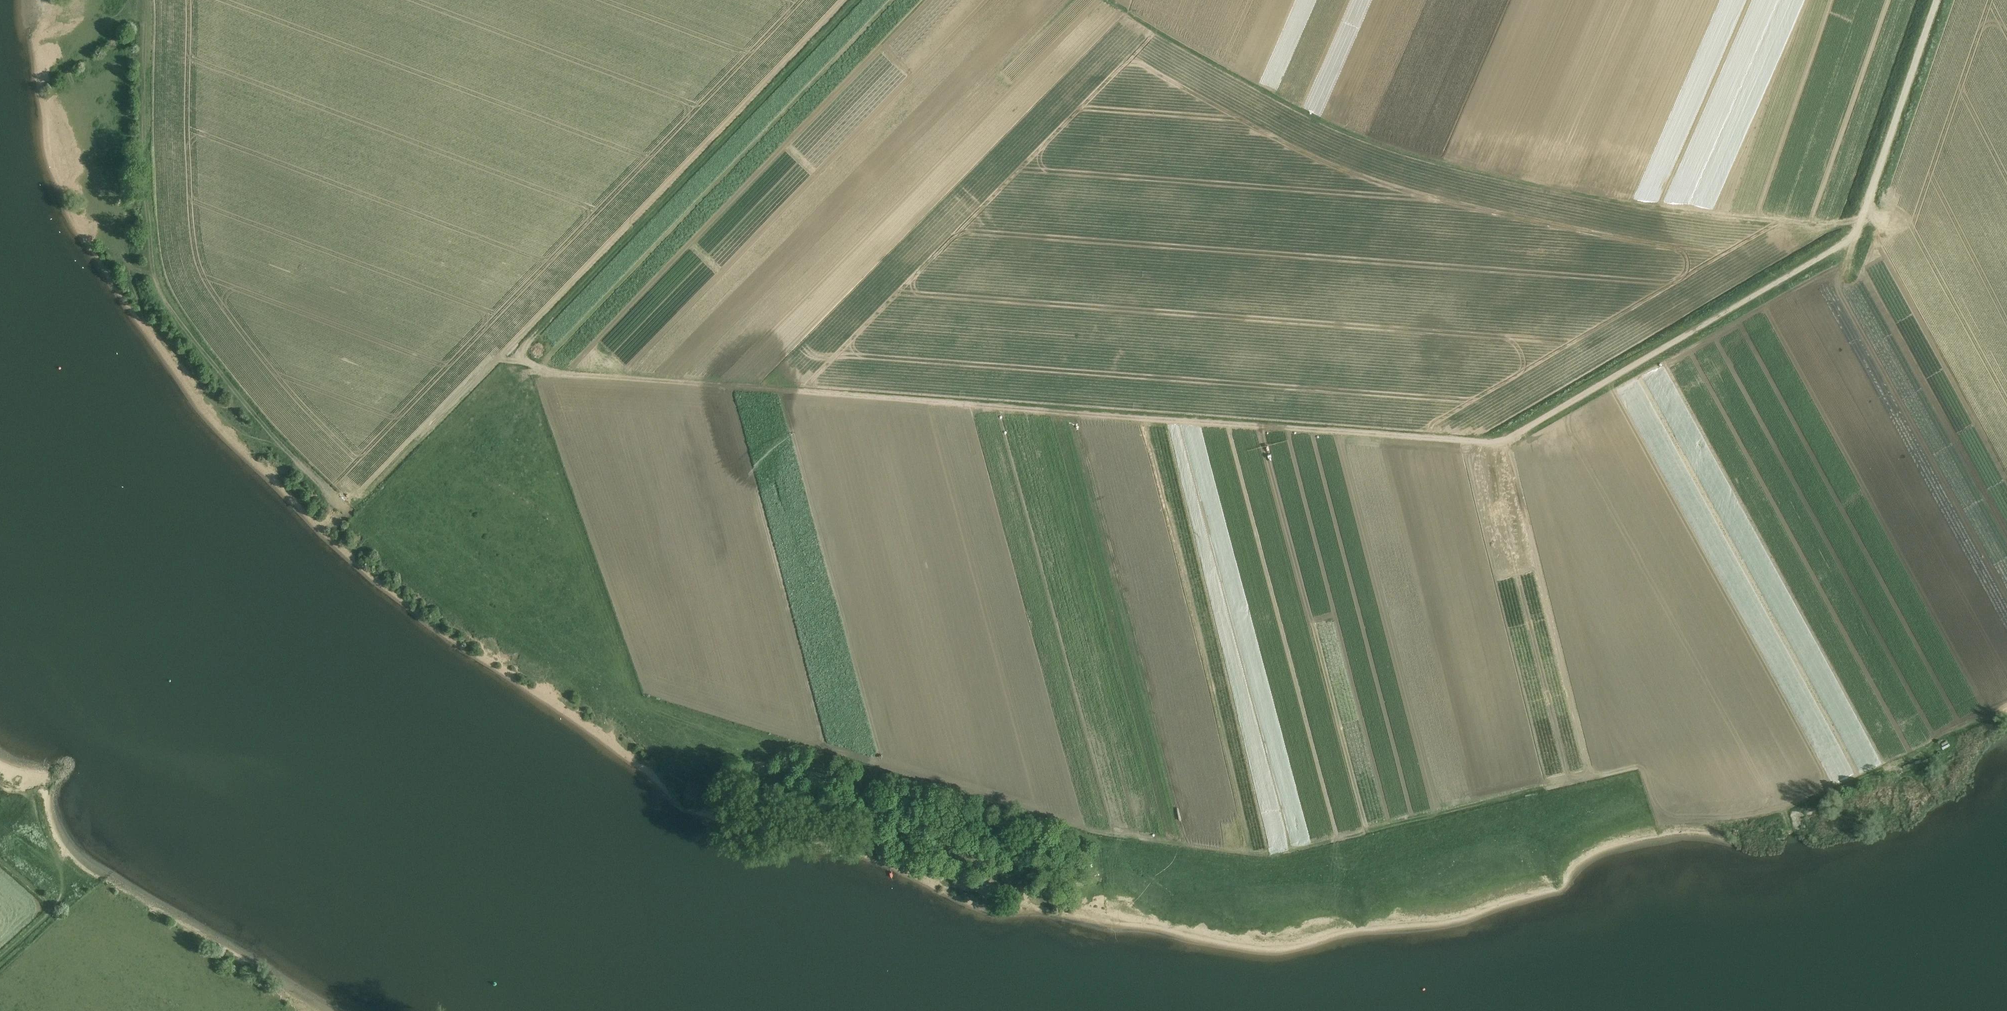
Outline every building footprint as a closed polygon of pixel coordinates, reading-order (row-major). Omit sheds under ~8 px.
[(1230,63),(1227,68),(1237,75),(1241,69),(1230,63)]
